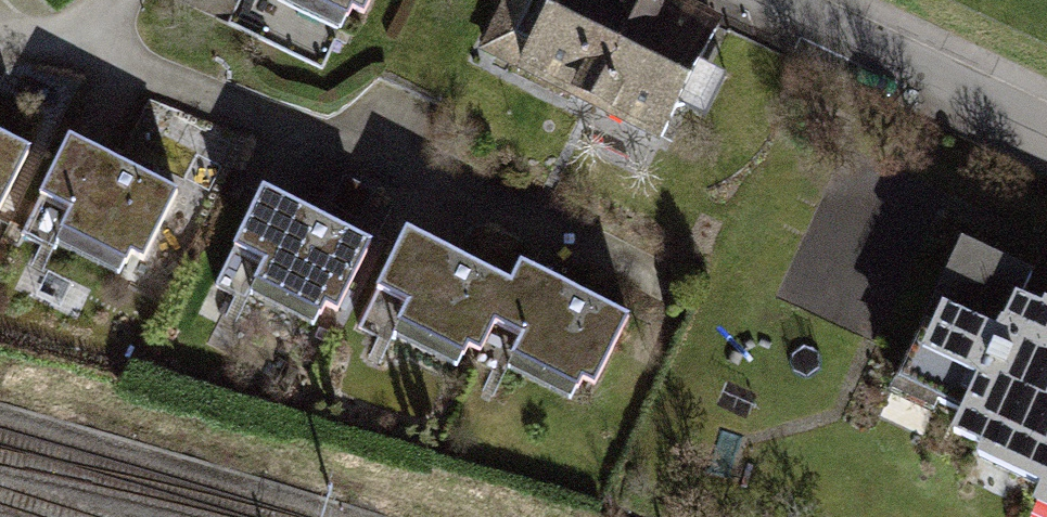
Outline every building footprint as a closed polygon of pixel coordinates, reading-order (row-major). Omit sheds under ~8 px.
[(364,29),(377,0),(308,0),(364,29)] [(521,81),(664,152),(686,109),(708,120),(730,79),(708,66),(728,26),(678,0),(500,0),(470,57),(521,81)] [(0,137),(0,221),(34,152),(0,137)] [(183,196),(76,141),(48,200),(80,216),(70,237),(142,277),(183,196)] [(373,194),(345,180),(333,206),(361,220),(373,194)] [(374,246),(269,196),(241,252),(271,265),(260,290),(339,326),(374,246)] [(519,291),(413,235),(385,294),(417,309),(407,330),(477,364),(519,291)] [(1032,298),(1041,279),(966,244),(898,390),(968,423),(961,440),(1046,488),(1046,305),(1032,298)] [(635,319),(530,269),(519,291),(501,328),(534,344),(523,364),(598,398),(635,319)]
